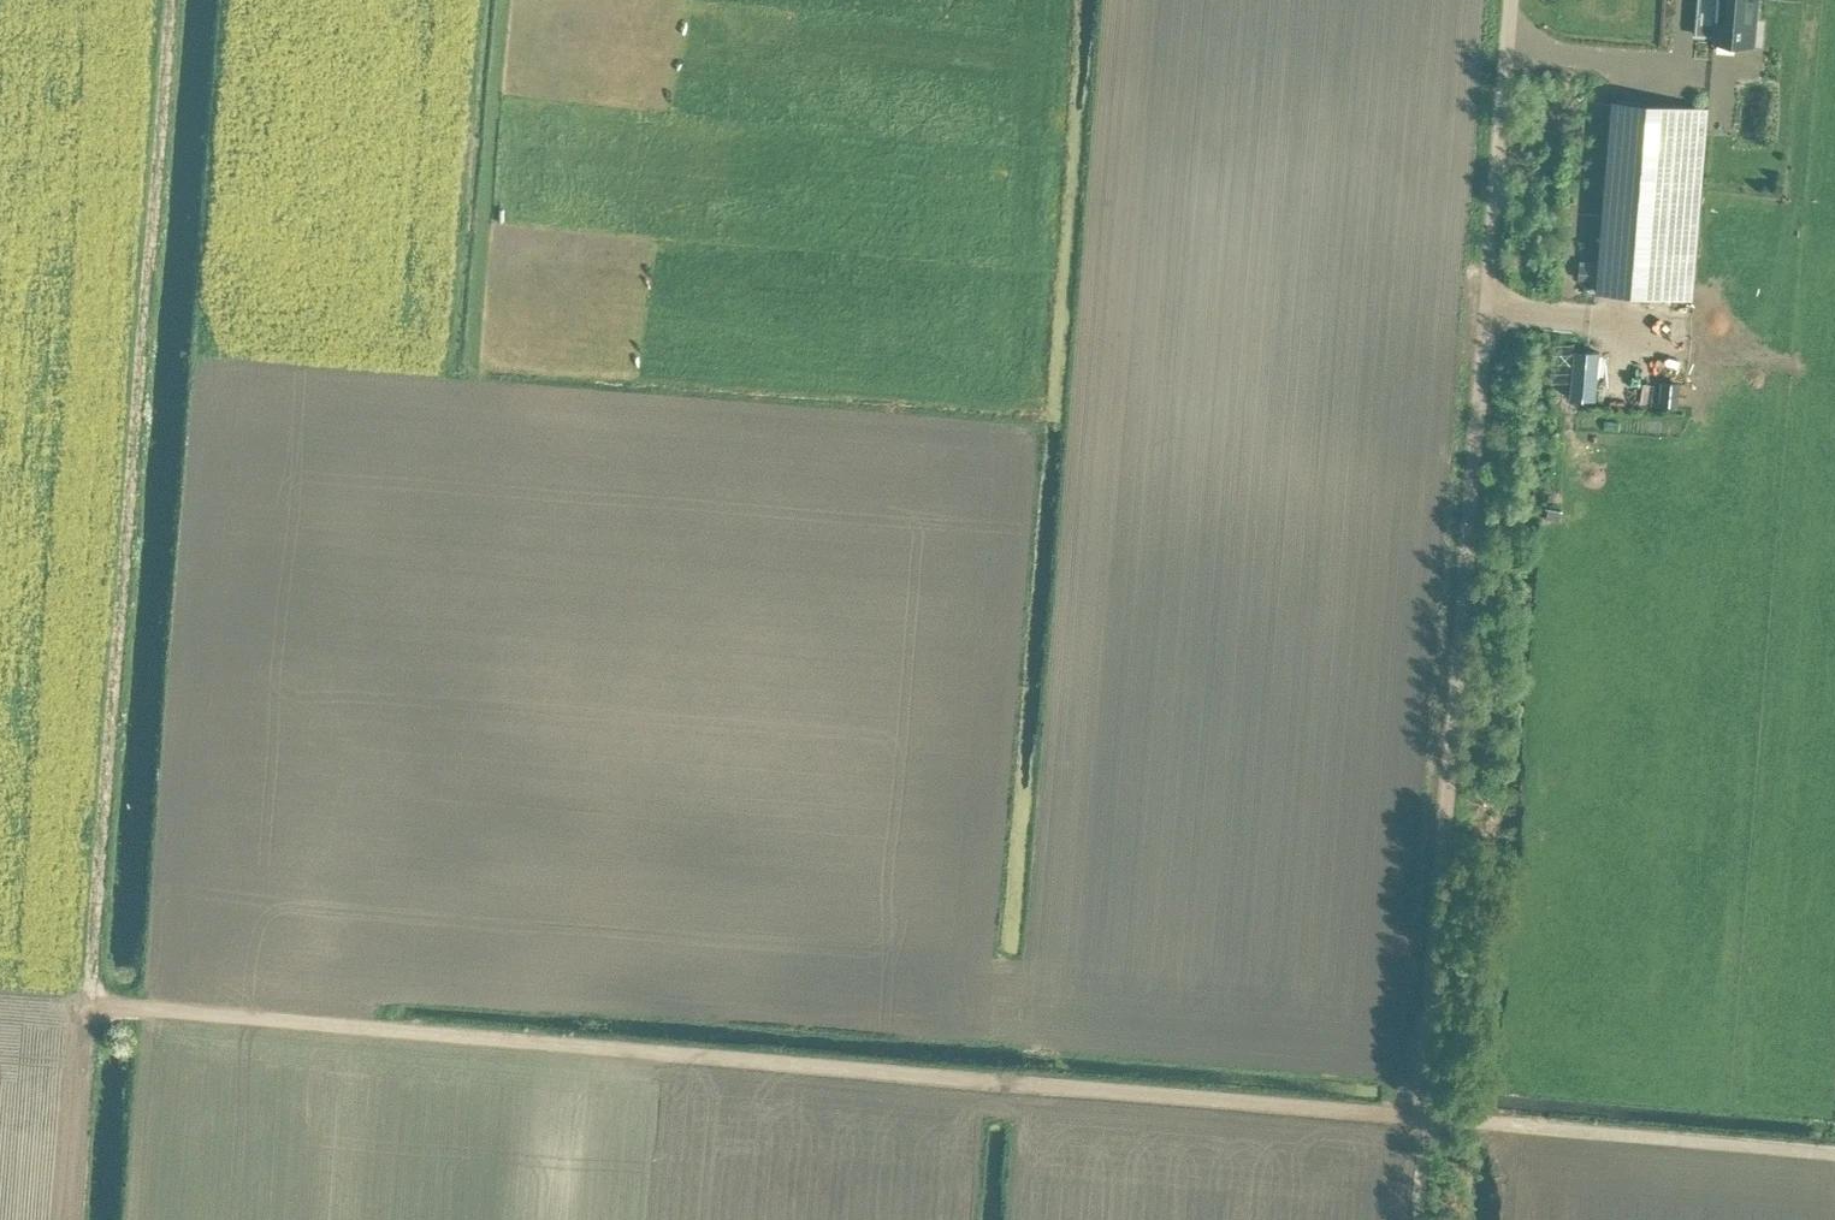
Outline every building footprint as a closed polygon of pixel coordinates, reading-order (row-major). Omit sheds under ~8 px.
[(1695,35),(1713,36),(1713,43),(1755,46),(1758,0),(1698,0),(1695,35)] [(1692,301),(1707,109),(1611,101),(1596,293),(1692,301)] [(1579,279),(1597,281),(1598,267),(1580,266),(1579,279)] [(1576,350),(1571,397),(1596,400),(1601,352),(1576,350)] [(1668,377),(1665,402),(1683,405),(1686,379),(1668,377)]
